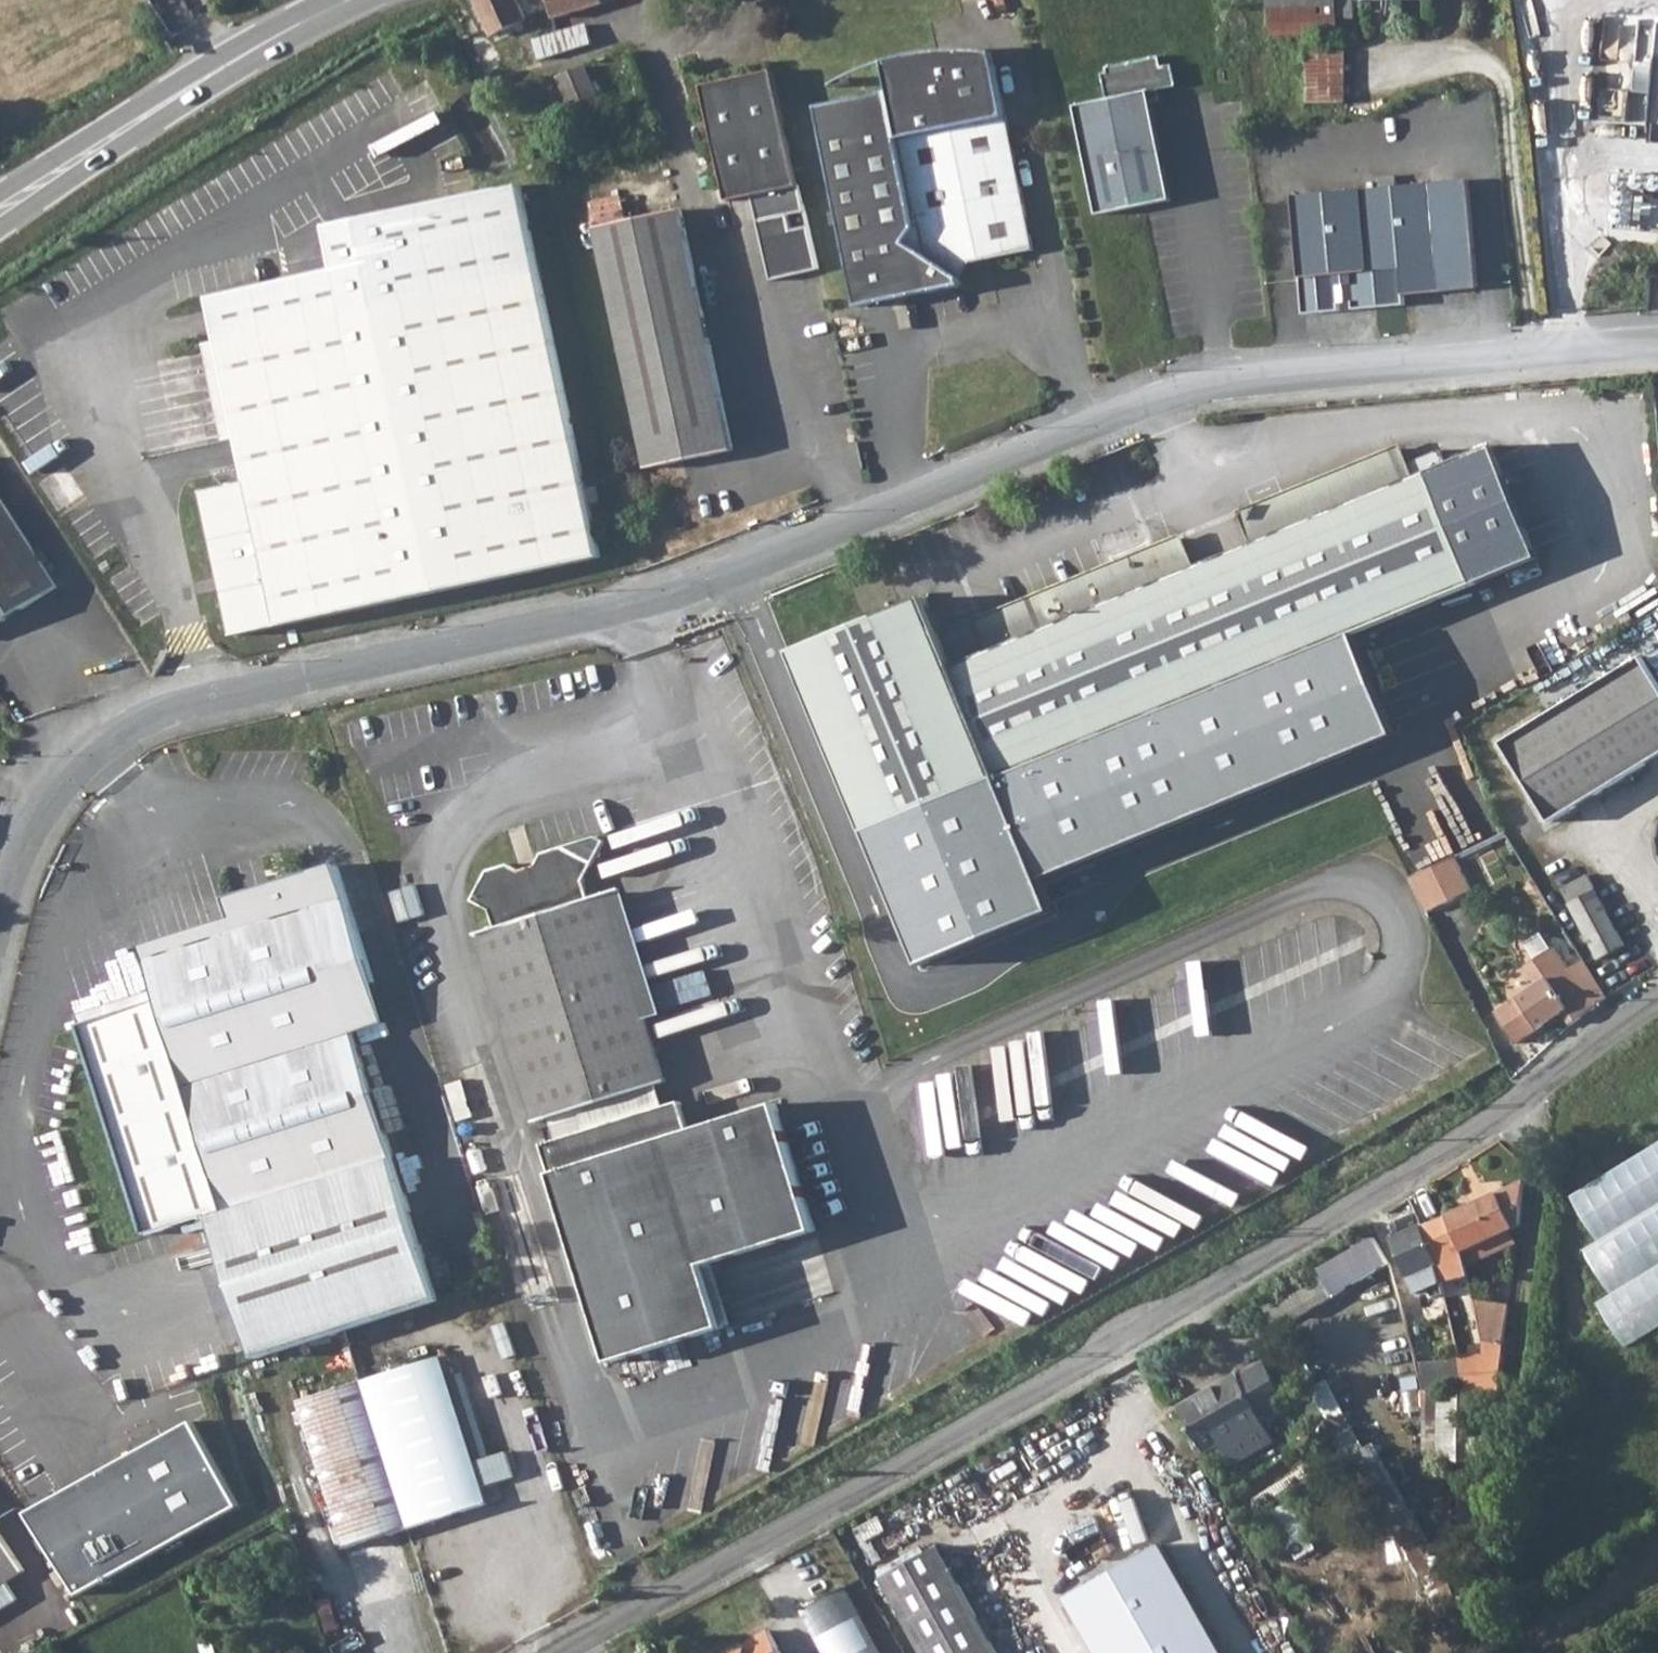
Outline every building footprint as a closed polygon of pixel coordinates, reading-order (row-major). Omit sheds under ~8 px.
[(518,0),(472,0),(488,35),(526,18),(518,0)] [(555,17),(611,0),(551,0),(555,17)] [(1308,35),(1321,35),(1322,41),(1335,42),(1335,34),(1337,34),(1337,21),(1354,21),(1354,0),(1269,0),(1269,35),(1308,35)] [(619,14),(536,39),(541,58),(591,44),(589,38),(623,29),(619,14)] [(1456,17),(1447,18),(1447,26),(1457,25),(1456,17)] [(939,64),(936,52),(882,58),(888,88),(816,102),(857,303),(961,282),(959,275),(967,263),(1031,250),(993,65),(939,64)] [(961,52),(936,52),(939,64),(993,65),(990,53),(961,52)] [(1346,52),(1308,52),(1308,102),(1346,103),(1346,52)] [(1105,100),(1076,106),(1098,216),(1171,202),(1152,104),(1165,101),(1163,92),(1179,88),(1175,64),(1163,66),(1160,54),(1106,65),(1107,70),(1100,72),(1105,100)] [(585,66),(558,77),(582,131),(608,120),(595,91),(600,89),(596,80),(592,82),(585,66)] [(775,67),(705,83),(730,198),(754,193),(760,219),(807,209),(801,182),(800,182),(775,67)] [(561,98),(551,77),(542,81),(540,76),(533,78),(544,105),(561,98)] [(1468,181),(1292,197),(1302,315),(1339,312),(1338,304),(1352,303),(1353,310),(1406,306),(1405,295),(1478,289),(1468,181)] [(206,489),(223,573),(233,571),(235,581),(226,584),(235,632),(444,588),(598,556),(522,186),(333,225),(342,270),(214,295),(252,480),(206,489)] [(679,208),(594,226),(645,467),(730,450),(679,208)] [(924,602),(794,654),(868,838),(1346,641),(1538,562),(1491,452),(1411,485),(1397,452),(1241,515),(1255,549),(1192,575),(1178,542),(940,639),(924,602)] [(53,584),(0,503),(0,618),(53,584)] [(233,571),(223,573),(226,584),(235,581),(233,571)] [(1390,739),(1346,641),(868,838),(909,966),(1043,910),(1030,876),(1390,739)] [(1510,754),(1552,828),(1657,758),(1657,692),(1639,662),(1510,754)] [(486,873),(469,901),(489,912),(495,930),(477,936),(536,1125),(550,1122),(653,1091),(666,1085),(607,897),(586,903),(579,883),(589,866),(560,849),(540,856),(533,869),(531,869),(518,874),(504,867),(486,873)] [(1453,857),(1409,878),(1426,912),(1470,891),(1453,857)] [(333,863),(309,871),(320,906),(314,908),(353,1034),(385,1023),(333,863)] [(157,999),(127,1010),(195,1220),(208,1216),(225,1211),(206,1147),(373,1095),(353,1034),(314,908),(320,906),(309,871),(226,898),(231,918),(234,930),(145,960),(157,999)] [(1588,875),(1562,889),(1599,961),(1624,947),(1588,875)] [(1596,1008),(1594,1006),(1555,948),(1527,966),(1538,983),(1496,1011),(1517,1044),(1563,1013),(1571,1024),(1596,1008)] [(127,1010),(83,1027),(147,1235),(195,1220),(127,1010)] [(463,1083),(447,1088),(458,1124),(474,1118),(463,1083)] [(653,1091),(550,1122),(556,1139),(546,1142),(612,1365),(730,1330),(710,1263),(816,1231),(779,1104),(689,1131),(682,1106),(659,1113),(653,1091)] [(373,1095),(206,1147),(225,1211),(392,1157),(373,1095)] [(392,1157),(225,1211),(208,1216),(253,1360),(439,1300),(392,1157)] [(1520,1177),(1443,1213),(1461,1249),(1519,1219),(1520,1177)] [(1443,1213),(1417,1227),(1432,1259),(1439,1280),(1465,1269),(1461,1249),(1443,1213)] [(1432,1259),(1417,1227),(1391,1239),(1416,1294),(1440,1286),(1439,1280),(1432,1259)] [(1385,1263),(1371,1235),(1257,1302),(1270,1324),(1289,1313),(1293,1320),(1385,1263)] [(1506,1301),(1472,1299),(1481,1339),(1501,1342),(1506,1301)] [(1468,1346),(1456,1347),(1459,1361),(1466,1387),(1484,1387),(1483,1365),(1483,1359),(1472,1359),(1468,1346)] [(442,1356),(361,1381),(300,1401),(347,1549),(488,1505),(442,1356)] [(293,1380),(300,1401),(361,1381),(356,1361),(293,1380)] [(1459,1361),(1413,1364),(1419,1388),(1436,1387),(1466,1387),(1459,1361)] [(1235,1375),(1176,1409),(1203,1455),(1261,1420),(1263,1417),(1285,1402),(1262,1363),(1237,1378),(1235,1375)] [(1499,1364),(1483,1365),(1484,1387),(1498,1388),(1499,1364)] [(1419,1388),(1419,1446),(1437,1447),(1437,1395),(1436,1387),(1419,1388)] [(1479,1396),(1437,1395),(1437,1447),(1438,1460),(1479,1462),(1479,1396)] [(1325,1420),(1336,1438),(1347,1458),(1363,1449),(1341,1410),(1325,1420)] [(226,1434),(64,1526),(112,1610),(208,1556),(274,1519),(226,1434)] [(1363,1449),(1347,1458),(1400,1548),(1422,1541),(1369,1446),(1363,1449)] [(1269,1505),(1290,1556),(1314,1546),(1293,1495),(1269,1505)] [(28,1567),(0,1520),(0,1584),(28,1567)] [(1153,1541),(1064,1597),(1096,1652),(1217,1652),(1153,1541)] [(876,1578),(918,1652),(994,1652),(933,1545),(876,1578)] [(797,1610),(822,1652),(878,1652),(840,1585),(797,1610)] [(748,1652),(778,1652),(765,1630),(743,1642),(744,1645),(748,1652)] [(728,1652),(748,1652),(744,1645),(728,1652)]
